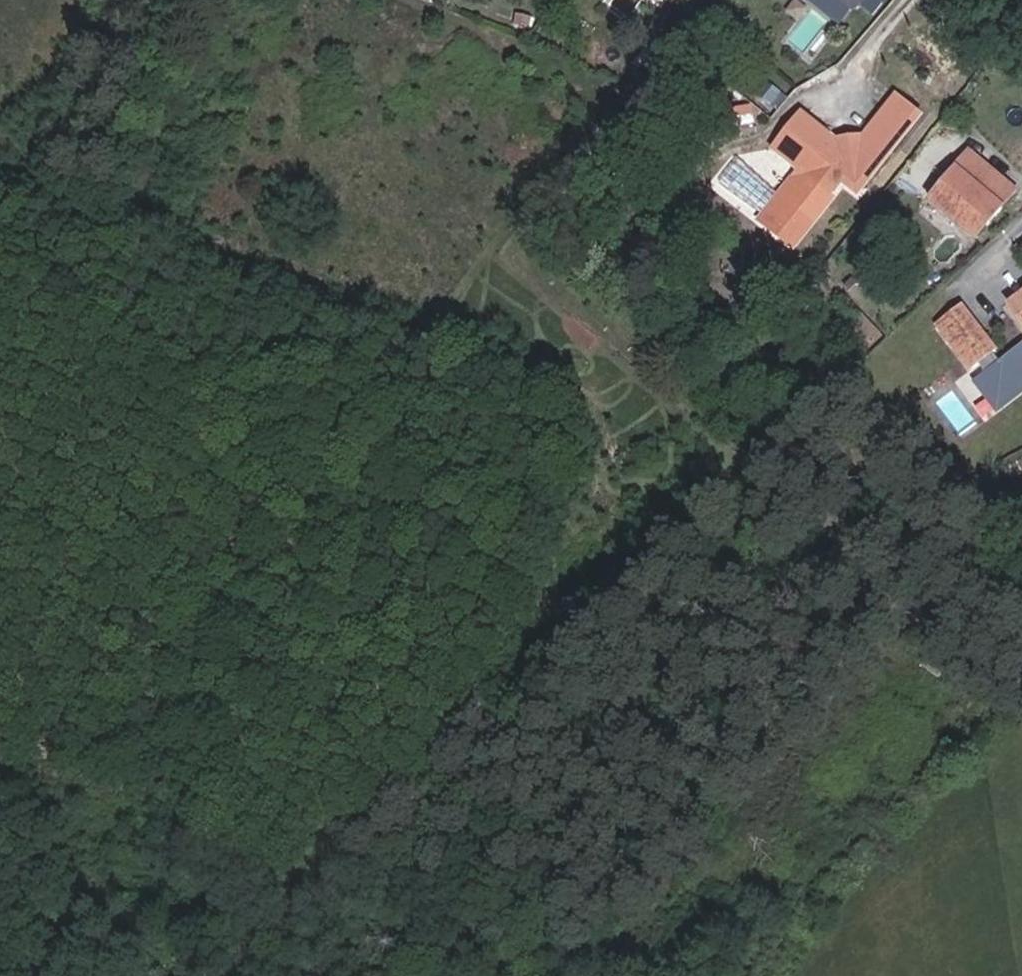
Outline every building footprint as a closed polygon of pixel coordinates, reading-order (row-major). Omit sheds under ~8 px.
[(840,22),(851,8),(856,12),(865,0),(810,0),(840,22)] [(808,108),(779,144),(804,165),(814,174),(833,191),(864,152),(808,108)] [(974,151),(1021,190),(1021,171),(984,140),(974,151)] [(974,151),(934,199),(980,238),(1021,190),(974,151)] [(773,220),(814,174),(804,165),(764,213),(773,220)] [(833,191),(814,174),(773,220),(794,237),(833,191)] [(969,249),(980,238),(934,199),(923,211),(969,249)] [(999,356),(957,312),(948,319),(964,336),(954,345),(981,373),(999,356)] [(1000,413),(1021,396),(1021,345),(975,379),(1000,413)]
